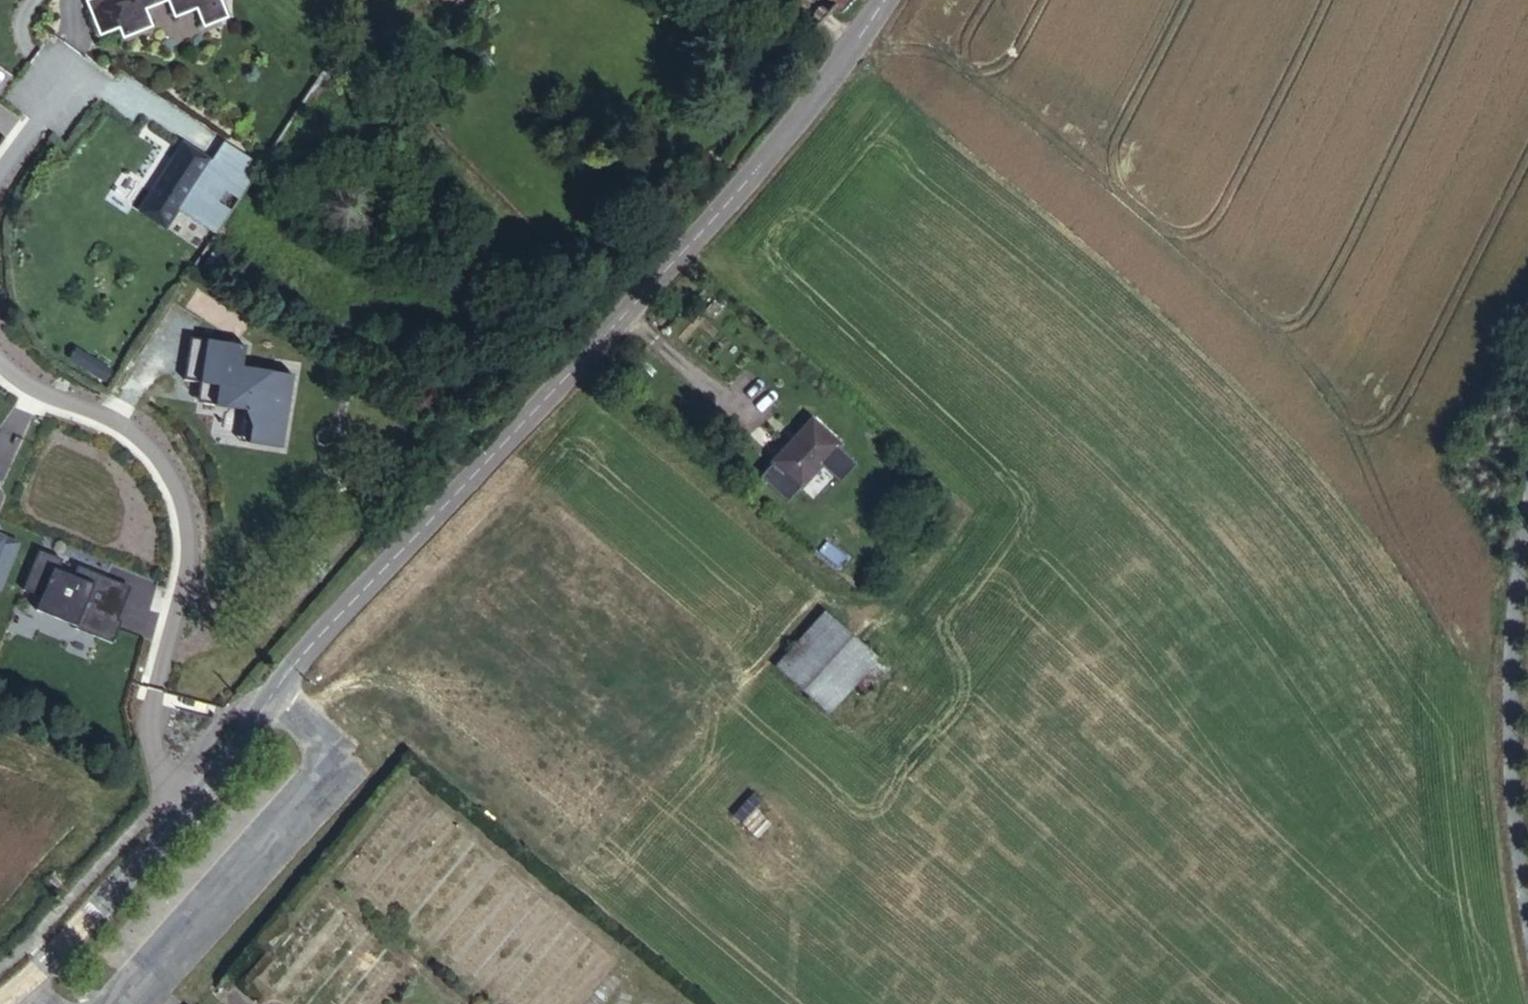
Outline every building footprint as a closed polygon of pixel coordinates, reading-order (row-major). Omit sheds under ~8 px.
[(94,16),(114,9),(117,20),(147,10),(143,0),(89,0),(94,16)] [(199,15),(226,6),(224,0),(194,0),(199,15)] [(861,0),(838,0),(851,11),(861,0)] [(195,137),(143,208),(168,226),(183,206),(217,229),(233,203),(224,197),(232,185),(241,190),(264,155),(236,136),(220,155),(195,137)] [(203,375),(202,383),(207,384),(206,396),(248,402),(245,418),(287,424),(296,367),(245,359),(248,338),(194,330),(187,372),(203,375)] [(817,434),(779,476),(810,504),(848,461),(817,434)] [(2,585),(22,537),(0,528),(0,584),(2,585)] [(59,548),(44,542),(27,583),(46,590),(40,604),(80,620),(79,623),(116,638),(125,617),(120,614),(131,587),(91,571),(87,582),(72,576),(76,566),(55,557),(59,548)] [(94,566),(91,571),(131,587),(133,582),(94,566)] [(819,703),(846,670),(863,649),(830,623),(785,676),(819,703)] [(863,649),(846,670),(869,688),(887,668),(863,649)]
